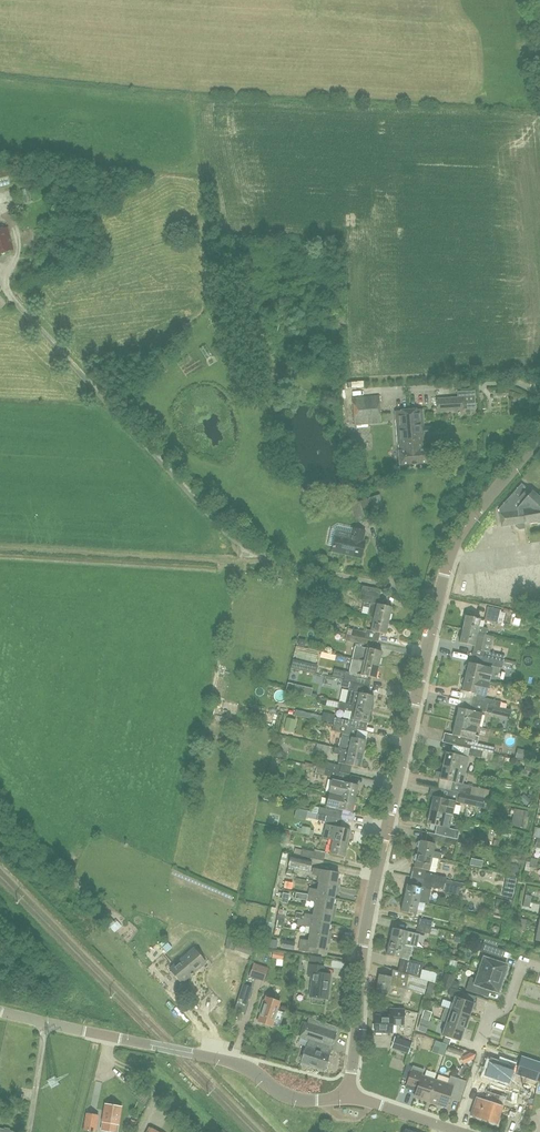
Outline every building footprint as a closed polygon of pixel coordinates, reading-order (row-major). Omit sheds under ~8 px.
[(0,163),(0,187),(10,184),(5,162),(0,163)] [(13,250),(7,228),(0,230),(0,253),(13,250)] [(379,396),(352,398),(355,425),(381,423),(379,396)] [(463,398),(436,399),(437,412),(464,410),(463,398)] [(422,410),(408,411),(412,451),(414,451),(415,465),(429,463),(428,449),(425,449),(423,449),(423,443),(425,443),(422,410)] [(412,451),(408,411),(395,412),(398,446),(400,446),(400,452),(398,452),(400,466),(415,465),(414,451),(412,451)] [(539,493),(537,496),(531,491),(531,492),(527,489),(521,484),(498,509),(499,515),(500,514),(501,526),(515,524),(515,527),(519,529),(525,529),(524,524),(539,522),(539,493)] [(361,559),(365,541),(363,541),(365,531),(352,529),(350,538),(336,535),(332,552),(361,559)] [(367,616),(374,618),(388,621),(391,607),(378,604),(381,590),(362,586),(359,600),(370,602),(367,616)] [(487,607),(485,620),(504,625),(508,609),(501,608),(501,610),(487,607)] [(466,616),(463,629),(485,635),(485,634),(486,634),(488,628),(479,626),(480,619),(466,616)] [(385,634),(388,621),(374,618),(370,631),(366,630),(365,632),(352,629),(348,628),(347,634),(378,642),(380,633),(385,634)] [(482,647),(485,635),(463,629),(460,643),(474,646),(482,647)] [(373,641),(378,642),(347,634),(347,635),(351,636),(349,642),(356,643),(352,659),(378,665),(381,652),(369,649),(369,647),(371,648),(373,641)] [(505,656),(492,653),(478,650),(477,656),(503,662),(505,656)] [(502,669),(503,662),(477,656),(475,665),(469,664),(466,677),(489,683),(492,669),(489,669),(490,666),(502,669)] [(375,679),(378,665),(352,659),(348,675),(342,674),(341,680),(369,686),(371,678),(375,679)] [(463,691),(485,696),(489,683),(466,677),(463,691)] [(373,696),(367,695),(369,687),(369,686),(341,680),(340,687),(348,689),(345,704),(340,703),(370,710),(373,696)] [(501,702),(494,701),(481,697),(473,695),(471,702),(503,709),(503,708),(500,708),(501,702)] [(456,722),(479,727),(483,712),(491,714),(491,713),(501,715),(503,709),(471,702),(469,711),(459,708),(456,722)] [(369,715),(370,710),(340,703),(339,709),(351,711),(350,719),(353,720),(367,723),(368,722),(370,723),(371,722),(372,718),(371,716),(369,715)] [(303,706),(303,712),(328,715),(329,709),(303,706)] [(475,736),(477,727),(479,728),(479,727),(456,722),(453,735),(474,740),(478,741),(479,737),(475,736)] [(488,723),(486,734),(496,736),(498,725),(488,723)] [(355,739),(357,730),(333,724),(332,731),(342,733),(338,748),(334,747),(334,748),(363,755),(366,741),(355,739)] [(374,735),(373,726),(363,727),(364,736),(374,735)] [(494,754),(495,748),(484,745),(471,742),(470,749),(482,752),(494,754)] [(360,768),(363,755),(334,748),(333,753),(340,755),(338,763),(345,765),(360,768)] [(481,758),(482,752),(470,749),(468,755),(481,758)] [(446,753),(443,767),(465,772),(468,758),(446,753)] [(340,766),(327,763),(321,761),(320,768),(339,772),(340,766)] [(349,775),(339,772),(320,768),(317,767),(315,773),(324,775),(324,777),(333,779),(330,793),(355,799),(358,785),(347,783),(349,775)] [(462,784),(465,772),(443,767),(440,780),(452,783),(451,791),(487,799),(470,795),(472,786),(462,784)] [(367,772),(366,779),(380,781),(381,774),(367,772)] [(484,808),(487,799),(451,791),(450,791),(449,791),(447,800),(433,797),(430,810),(452,815),(455,802),(484,808)] [(352,812),(355,799),(330,793),(326,810),(319,809),(318,814),(342,819),(344,810),(352,812)] [(449,829),(452,815),(430,810),(427,824),(449,829)] [(350,830),(340,828),(342,819),(318,814),(317,815),(307,813),(306,818),(326,822),(327,822),(326,824),(323,838),(347,844),(350,830)] [(456,846),(459,834),(445,831),(443,843),(456,846)] [(344,857),(347,844),(323,838),(323,840),(332,842),(330,854),(344,857)] [(421,841),(421,842),(419,842),(418,842),(417,843),(416,845),(417,847),(418,848),(419,848),(418,854),(432,858),(432,857),(441,859),(442,853),(433,851),(435,844),(421,841)] [(303,849),(301,856),(323,861),(326,852),(315,849),(314,852),(303,849)] [(449,853),(445,864),(456,867),(459,857),(449,853)] [(428,871),(432,858),(418,854),(418,855),(416,855),(415,855),(413,856),(413,858),(414,860),(415,861),(416,861),(415,868),(428,871)] [(291,857),(288,872),(292,873),(293,867),(310,870),(312,862),(291,857)] [(320,876),(319,883),(339,886),(340,881),(337,880),(338,873),(314,869),(313,874),(320,876)] [(446,877),(433,874),(425,873),(424,879),(444,884),(446,877)] [(431,888),(443,890),(444,884),(424,879),(421,888),(407,885),(404,898),(428,904),(431,888)] [(338,892),(339,886),(319,883),(317,890),(310,889),(309,894),(334,899),(335,892),(338,892)] [(333,906),(334,899),(309,894),(308,900),(315,901),(314,908),(334,912),(335,906),(333,906)] [(415,915),(418,902),(428,904),(404,898),(401,912),(415,915)] [(333,918),(334,912),(314,908),(313,915),(306,914),(305,920),(329,924),(330,917),(333,918)] [(431,927),(432,921),(420,918),(418,924),(431,927)] [(328,931),(329,924),(305,920),(303,926),(311,927),(309,934),(330,938),(331,932),(328,931)] [(429,934),(431,927),(418,924),(417,931),(429,934)] [(420,935),(410,932),(407,932),(392,928),(389,942),(413,947),(417,948),(418,942),(420,935)] [(329,943),(330,938),(309,934),(308,941),(301,940),(299,951),(317,954),(318,949),(324,950),(326,942),(329,943)] [(276,948),(277,941),(268,939),(267,946),(276,948)] [(255,947),(238,941),(235,950),(251,956),(255,947)] [(411,956),(413,947),(389,942),(386,955),(401,959),(398,971),(428,981),(428,980),(435,983),(437,973),(422,970),(423,963),(409,960),(410,956),(411,956)] [(485,953),(479,971),(502,979),(503,977),(505,977),(508,968),(506,967),(507,965),(493,960),(497,948),(483,944),(480,952),(485,953)] [(181,982),(205,962),(194,948),(170,969),(181,982)] [(254,963),(250,976),(264,980),(268,968),(254,963)] [(324,966),(310,964),(300,963),(299,972),(308,973),(308,976),(312,976),(309,997),(328,999),(331,974),(323,973),(324,966)] [(424,995),(428,981),(398,971),(393,969),(391,977),(380,974),(376,991),(388,994),(390,985),(406,988),(424,995)] [(501,981),(502,979),(479,971),(476,979),(470,977),(466,990),(480,995),(482,987),(498,992),(498,990),(500,991),(504,982),(501,981)] [(455,997),(451,1010),(469,1016),(474,1003),(461,999),(463,992),(451,988),(449,995),(455,997)] [(483,991),(480,1001),(492,1004),(494,994),(483,991)] [(258,1022),(272,1027),(280,1001),(266,996),(264,1004),(262,1003),(259,1012),(261,1012),(258,1022)] [(430,1007),(422,1004),(420,1010),(428,1012),(430,1007)] [(428,1014),(436,1017),(440,1009),(432,1005),(428,1014)] [(404,1025),(405,1009),(390,1009),(390,1015),(376,1015),(375,1032),(392,1033),(392,1025),(404,1025)] [(465,1029),(469,1016),(451,1010),(446,1023),(465,1029)] [(427,1021),(419,1019),(417,1025),(425,1027),(427,1021)] [(326,1069),(337,1033),(304,1022),(300,1037),(309,1040),(307,1047),(306,1047),(301,1062),(326,1069)] [(461,1042),(465,1029),(446,1023),(442,1036),(461,1042)] [(412,1043),(395,1036),(391,1048),(408,1054),(412,1043)] [(434,1047),(445,1050),(446,1045),(436,1042),(434,1047)] [(476,1059),(477,1055),(477,1054),(472,1053),(463,1058),(466,1064),(475,1060),(476,1059)] [(535,1074),(536,1068),(539,1068),(539,1057),(530,1055),(527,1072),(535,1074)] [(490,1061),(485,1077),(511,1085),(516,1069),(490,1061)] [(408,1080),(407,1084),(417,1087),(414,1097),(429,1102),(436,1081),(422,1076),(424,1070),(413,1066),(408,1080)] [(460,1102),(466,1081),(450,1076),(448,1084),(436,1081),(429,1102),(433,1103),(434,1105),(438,1106),(440,1105),(446,1107),(449,1098),(460,1102)] [(477,1098),(471,1115),(497,1124),(503,1107),(497,1105),(500,1096),(487,1092),(484,1100),(477,1098)] [(109,1123),(119,1124),(122,1106),(105,1104),(102,1122),(101,1129),(108,1130),(109,1123)] [(87,1113),(84,1131),(90,1131),(97,1131),(99,1116),(87,1113)]
